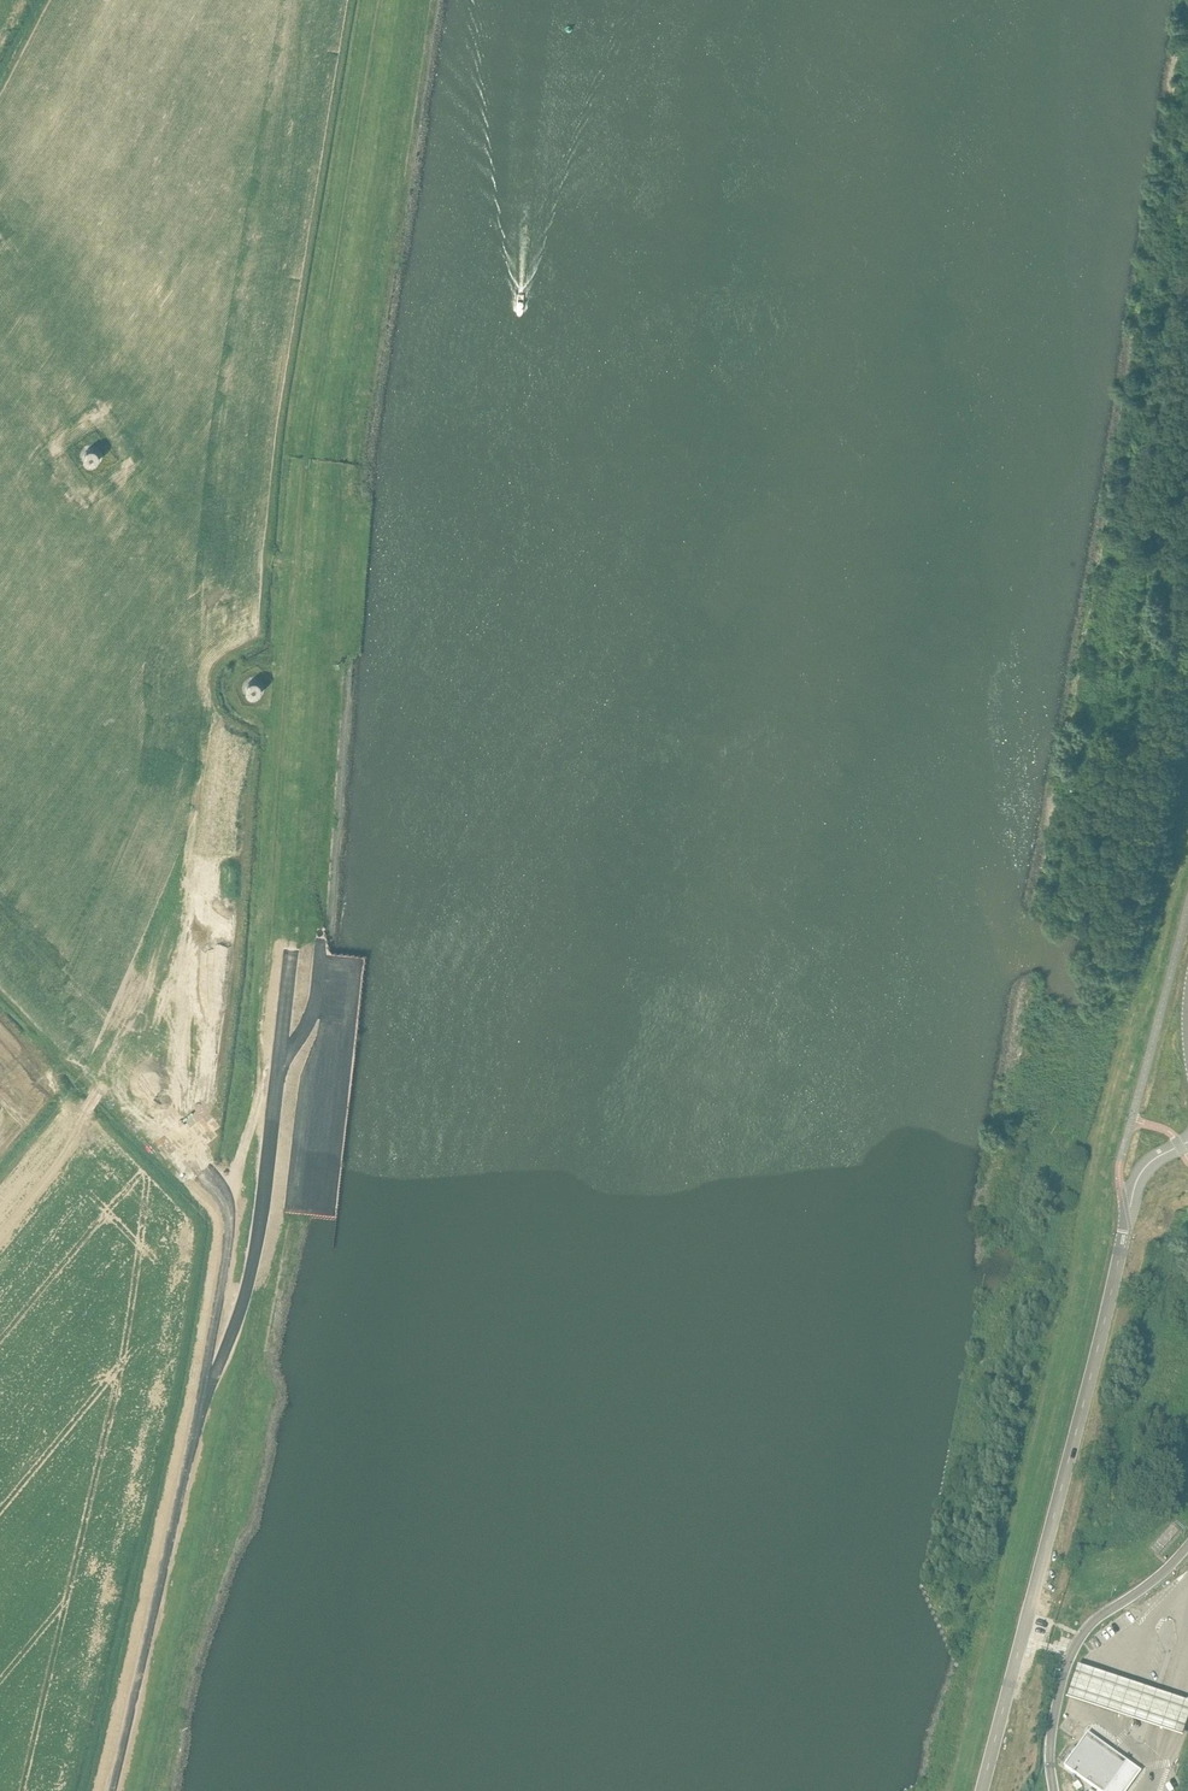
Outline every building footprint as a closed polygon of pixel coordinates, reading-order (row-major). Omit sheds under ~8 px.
[(93,465),(96,463),(98,462),(99,459),(100,456),(99,454),(98,451),(96,449),(94,448),(91,448),(88,449),(86,450),(84,452),(83,455),(83,458),(84,460),(85,462),(88,464),(90,465),(93,465)] [(250,697),(253,697),(255,697),(258,696),(260,694),(261,691),(262,688),(261,686),(260,683),(257,682),(255,681),(252,680),(249,681),(247,683),(245,685),(245,688),(245,691),(246,693),(248,695),(250,697)] [(1073,1664),(1061,1698),(1186,1739),(1187,1732),(1187,1702),(1073,1664)] [(1065,1766),(1100,1790),(1105,1790),(1126,1762),(1088,1734),(1065,1766)] [(1078,1782),(1073,1785),(1077,1790),(1082,1788),(1078,1782)]
